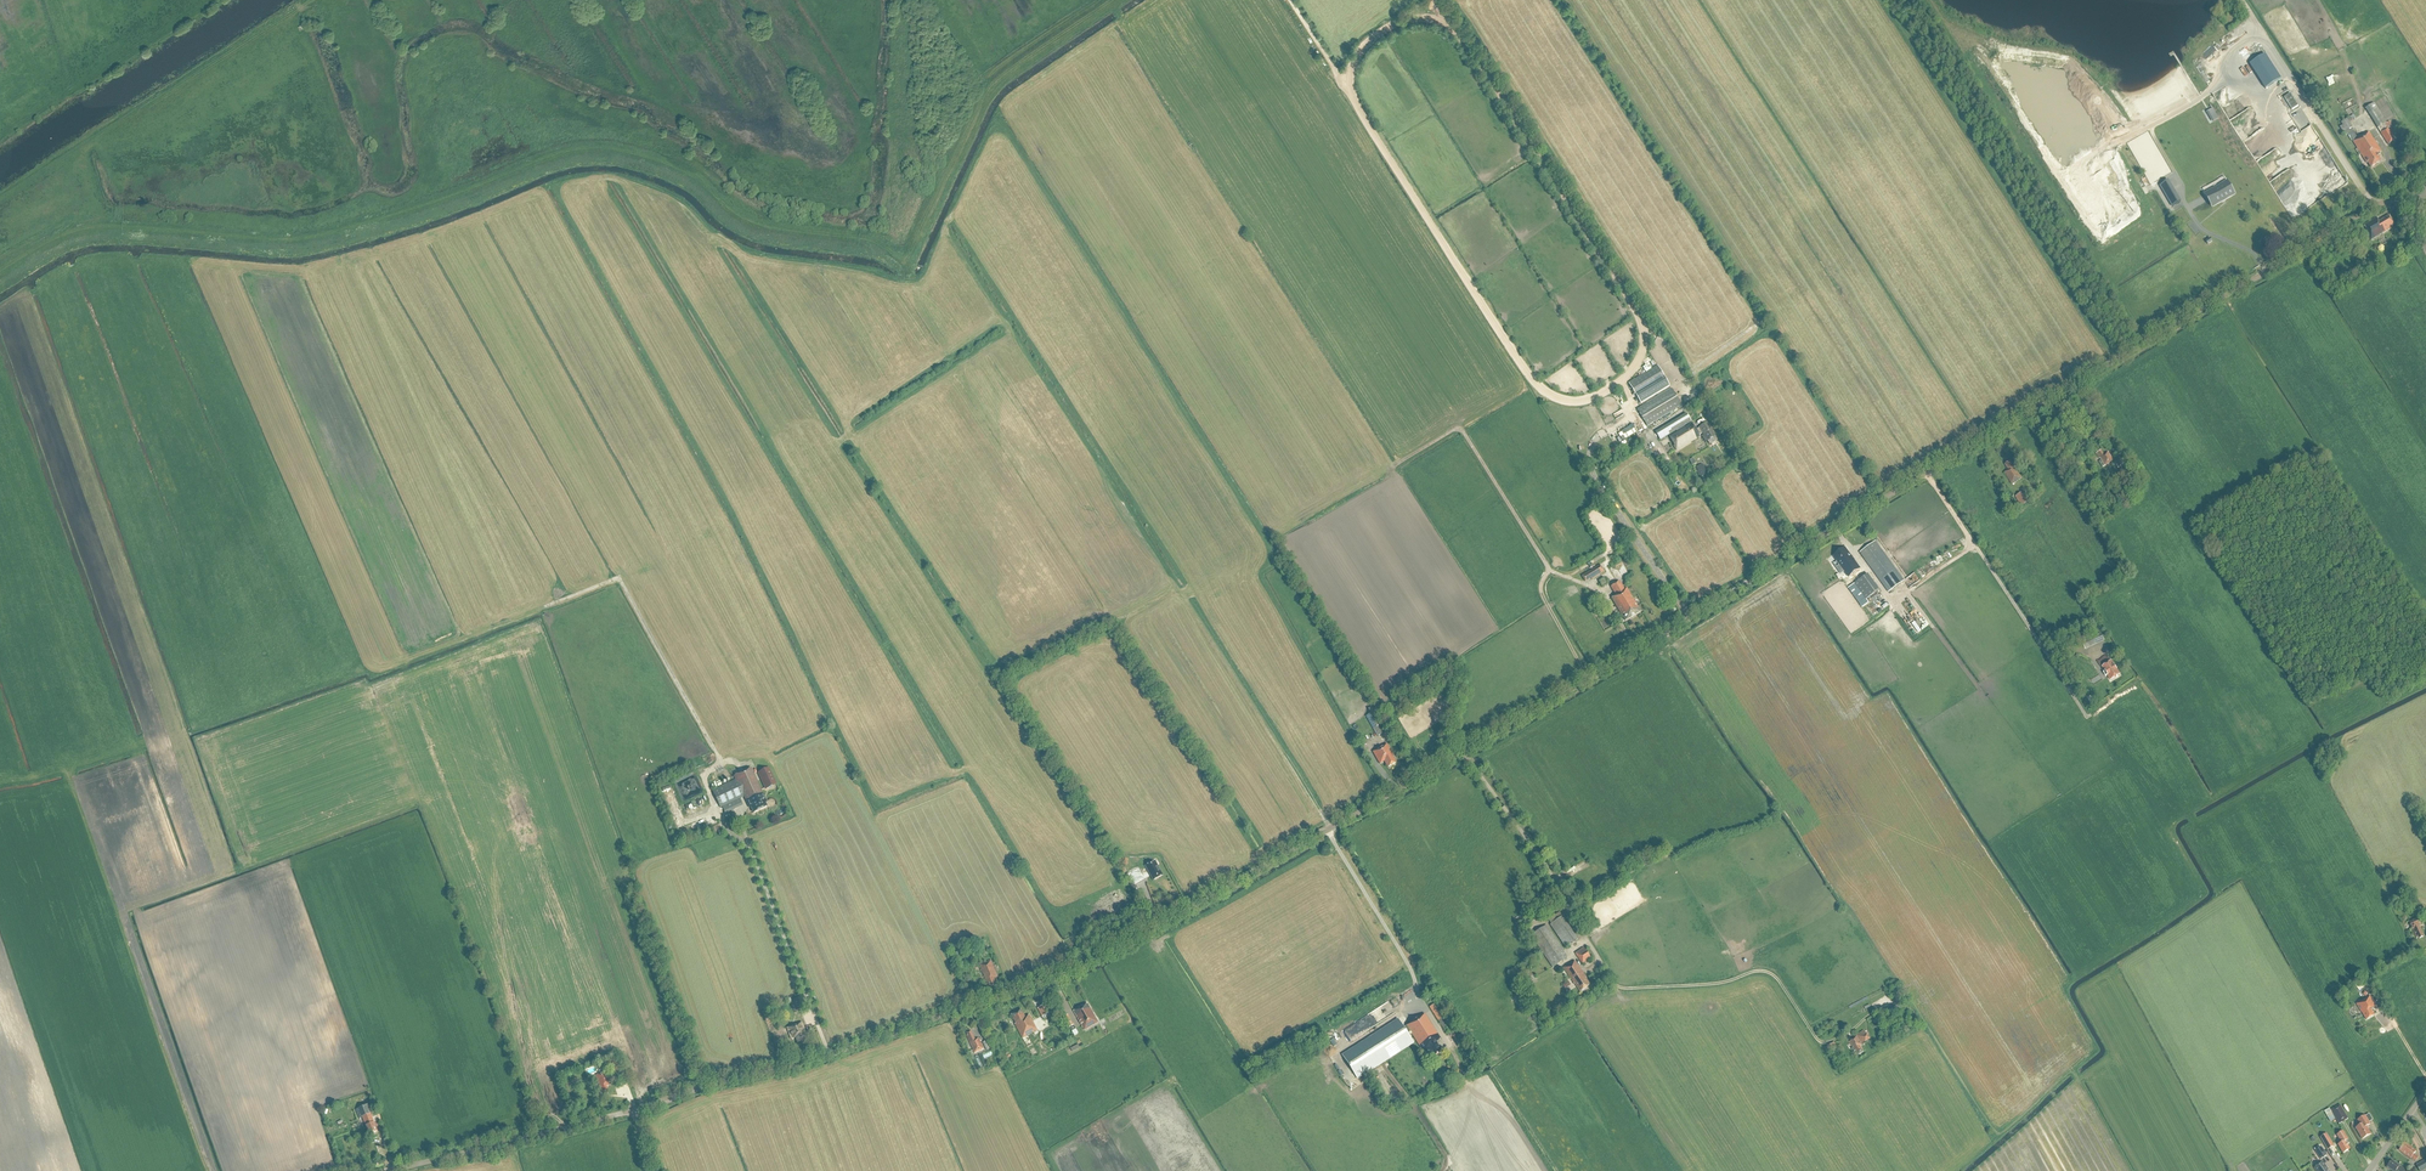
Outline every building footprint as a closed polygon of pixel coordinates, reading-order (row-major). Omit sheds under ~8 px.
[(2224,25),(2230,30),(2233,27),(2228,21),(2224,25)] [(2281,80),(2265,55),(2250,65),(2266,90),(2281,80)] [(2333,85),(2344,82),(2340,73),(2330,77),(2333,85)] [(2373,105),(2366,110),(2378,130),(2386,125),(2373,105)] [(2357,140),(2354,132),(2355,131),(2354,129),(2353,129),(2349,123),(2356,119),(2353,116),(2341,124),(2343,126),(2340,128),(2345,137),(2349,134),(2353,142),(2365,162),(2366,161),(2371,168),(2381,162),(2377,155),(2381,152),(2369,133),(2357,140)] [(2395,141),(2388,128),(2380,133),(2388,146),(2395,141)] [(2212,207),(2234,194),(2224,177),(2202,190),(2212,207)] [(2168,181),(2160,186),(2172,208),(2181,203),(2168,181)] [(2364,226),(2366,230),(2365,231),(2371,241),(2391,229),(2390,227),(2394,225),(2389,216),(2379,222),(2376,218),(2364,226)] [(2275,218),(2255,224),(2259,235),(2276,229),(2275,223),(2276,223),(2275,218)] [(1670,386),(1658,366),(1629,383),(1641,403),(1670,386)] [(1671,389),(1637,410),(1647,427),(1681,406),(1671,389)] [(1620,416),(1629,411),(1627,407),(1618,412),(1620,416)] [(1695,410),(1670,422),(1669,419),(1660,424),(1666,436),(1699,419),(1695,410)] [(1702,434),(1704,436),(1702,437),(1705,443),(1715,437),(1707,423),(1699,428),(1696,430),(1692,424),(1669,438),(1672,442),(1671,442),(1676,451),(1700,437),(1699,436),(1702,434)] [(1629,431),(1631,435),(1643,430),(1641,426),(1629,431)] [(1664,447),(1670,453),(1673,450),(1667,444),(1664,447)] [(2102,468),(2105,466),(2113,461),(2108,453),(2104,456),(2101,451),(2096,454),(2099,459),(2100,459),(2101,461),(2099,463),(2102,468)] [(2005,474),(2012,485),(2022,479),(2015,468),(2017,467),(2013,460),(2005,465),(2009,471),(2005,474)] [(1708,474),(1702,464),(1696,468),(1698,471),(1696,472),(1700,478),(1708,474)] [(2028,503),(2022,493),(2015,497),(2021,507),(2028,503)] [(1623,529),(1616,517),(1612,517),(1613,518),(1606,518),(1612,515),(1607,507),(1605,507),(1594,513),(1604,532),(1607,531),(1606,528),(1613,528),(1613,530),(1615,530),(1616,532),(1617,534),(1613,536),(1614,538),(1618,538),(1612,541),(1612,544),(1618,543),(1618,540),(1625,536),(1624,533),(1623,529)] [(1875,542),(1860,554),(1888,593),(1904,581),(1875,542)] [(1848,551),(1839,556),(1843,561),(1841,562),(1851,579),(1863,571),(1852,553),(1850,554),(1848,551)] [(1604,572),(1600,565),(1587,573),(1592,580),(1604,572)] [(1868,575),(1852,586),(1848,589),(1862,608),(1880,596),(1877,592),(1879,591),(1868,575)] [(1599,582),(1602,588),(1607,585),(1603,579),(1599,582)] [(1625,622),(1641,612),(1626,588),(1624,590),(1620,582),(1611,587),(1615,595),(1615,596),(1611,599),(1625,622)] [(1601,593),(1595,597),(1601,607),(1607,603),(1601,593)] [(1610,609),(1605,612),(1609,619),(1614,616),(1610,609)] [(1934,613),(1927,620),(1932,626),(1940,619),(1934,613)] [(1924,622),(1916,627),(1919,633),(1928,628),(1924,622)] [(2082,643),(2085,650),(2096,645),(2093,638),(2082,643)] [(2106,677),(2108,676),(2111,681),(2121,675),(2112,661),(2102,668),(2105,672),(2103,673),(2106,677)] [(1366,717),(1378,737),(1385,732),(1374,712),(1366,717)] [(1384,762),(1388,768),(1396,763),(1392,755),(1393,755),(1387,744),(1373,752),(1380,765),(1384,762)] [(777,785),(769,768),(757,773),(765,790),(777,785)] [(734,777),(735,780),(712,791),(720,808),(744,797),(750,809),(751,808),(753,814),(767,807),(765,804),(767,803),(751,769),(734,777)] [(686,814),(677,792),(673,793),(673,792),(668,794),(676,812),(680,811),(682,816),(686,814)] [(1593,858),(1580,864),(1583,870),(1596,863),(1593,858)] [(1154,862),(1145,867),(1153,881),(1162,876),(1154,862)] [(1145,879),(1139,867),(1128,873),(1134,885),(1145,879)] [(1565,921),(1562,917),(1560,914),(1548,921),(1551,925),(1550,925),(1565,948),(1577,940),(1573,934),(1578,931),(1570,918),(1565,921)] [(2419,939),(2423,937),(2418,926),(2421,925),(2418,918),(2409,923),(2417,938),(2418,938),(2419,939)] [(1531,936),(1553,968),(1568,958),(1546,926),(1531,936)] [(1575,954),(1583,965),(1591,960),(1583,948),(1575,954)] [(997,985),(994,979),(998,977),(991,961),(980,965),(986,982),(988,982),(990,988),(997,985)] [(1563,968),(1574,985),(1575,985),(1580,992),(1590,985),(1585,978),(1586,978),(1575,961),(1572,964),(1571,963),(1563,968)] [(1517,980),(1520,978),(1525,985),(1534,979),(1530,972),(1526,966),(1513,974),(1517,980)] [(1882,998),(1886,1006),(1897,999),(1892,992),(1882,998)] [(1410,993),(1402,997),(1406,1008),(1415,1004),(1410,993)] [(2375,1007),(2369,997),(2357,1004),(2361,1013),(2362,1012),(2366,1020),(2374,1015),(2370,1009),(2375,1007)] [(798,999),(791,1001),(790,1002),(793,1011),(802,1008),(801,1008),(798,999)] [(1435,1003),(1444,1018),(1448,1015),(1439,1001),(1435,1003)] [(1898,1009),(1901,1008),(1898,1003),(1895,1004),(1886,1009),(1889,1015),(1899,1010),(1898,1009)] [(1098,1023),(1087,1004),(1073,1011),(1085,1031),(1098,1023)] [(1429,1008),(1446,1034),(1451,1031),(1435,1004),(1429,1008)] [(1050,1013),(1045,1005),(1038,1009),(1043,1017),(1050,1013)] [(1032,1043),(1028,1036),(1037,1031),(1029,1016),(1025,1018),(1021,1010),(1011,1015),(1016,1024),(1015,1025),(1027,1046),(1032,1043)] [(1076,1029),(1074,1025),(1068,1014),(1063,1018),(1069,1028),(1070,1028),(1072,1032),(1076,1029)] [(1443,1052),(1436,1042),(1441,1039),(1425,1014),(1404,1028),(1407,1034),(1410,1032),(1423,1052),(1426,1050),(1432,1059),(1443,1052)] [(1354,1037),(1378,1025),(1377,1023),(1382,1021),(1381,1018),(1380,1019),(1378,1015),(1350,1029),(1354,1037)] [(1399,1021),(1343,1057),(1357,1078),(1413,1043),(1407,1034),(1404,1028),(1399,1021)] [(797,1043),(807,1040),(804,1033),(805,1033),(801,1023),(787,1028),(791,1040),(795,1038),(797,1043)] [(1853,1048),(1852,1049),(1854,1052),(1856,1051),(1859,1055),(1864,1052),(1860,1046),(1870,1040),(1867,1035),(1864,1031),(1852,1039),(1849,1041),(1853,1048)] [(975,1054),(984,1049),(979,1039),(975,1040),(971,1032),(967,1034),(968,1036),(967,1037),(975,1054)] [(1048,1034),(1043,1036),(1048,1051),(1053,1049),(1048,1034)] [(983,1043),(987,1051),(981,1053),(984,1059),(993,1055),(986,1041),(983,1043)] [(1085,1041),(1077,1044),(1079,1049),(1087,1046),(1085,1041)] [(1835,1043),(1832,1045),(1827,1048),(1830,1053),(1838,1048),(1835,1043)] [(606,1061),(607,1062),(610,1072),(619,1069),(615,1058),(606,1061)] [(1397,1070),(1391,1063),(1386,1067),(1391,1074),(1397,1070)] [(610,1085),(607,1075),(605,1072),(596,1076),(597,1080),(599,1087),(600,1087),(602,1093),(603,1093),(604,1095),(608,1093),(606,1087),(610,1085)] [(351,1096),(352,1102),(367,1098),(366,1093),(351,1096)] [(2348,1119),(2346,1115),(2340,1105),(2331,1110),(2337,1121),(2339,1124),(2348,1119)] [(369,1135),(377,1132),(367,1106),(356,1110),(359,1119),(362,1118),(369,1135)] [(2361,1125),(2356,1128),(2362,1140),(2371,1135),(2367,1127),(2370,1125),(2369,1123),(2373,1121),(2369,1114),(2365,1117),(2365,1116),(2358,1121),(2358,1122),(2361,1125)] [(2343,1131),(2336,1135),(2341,1143),(2338,1145),(2343,1154),(2350,1150),(2347,1144),(2349,1143),(2347,1140),(2348,1140),(2343,1131)] [(2327,1134),(2326,1134),(2320,1138),(2328,1151),(2335,1147),(2327,1134)] [(2415,1162),(2418,1158),(2414,1154),(2416,1151),(2404,1143),(2399,1151),(2410,1159),(2411,1158),(2415,1162)] [(2322,1147),(2315,1152),(2321,1160),(2327,1156),(2322,1147)] [(2425,1159),(2416,1165),(2419,1170),(2423,1170),(2425,1169),(2425,1159)] [(2403,1169),(2400,1166),(2392,1160),(2387,1167),(2392,1170),(2396,1170),(2397,1170),(2398,1170),(2406,1170),(2403,1169)] [(2314,1169),(2316,1170),(2327,1170),(2328,1170),(2323,1163),(2314,1169)]
